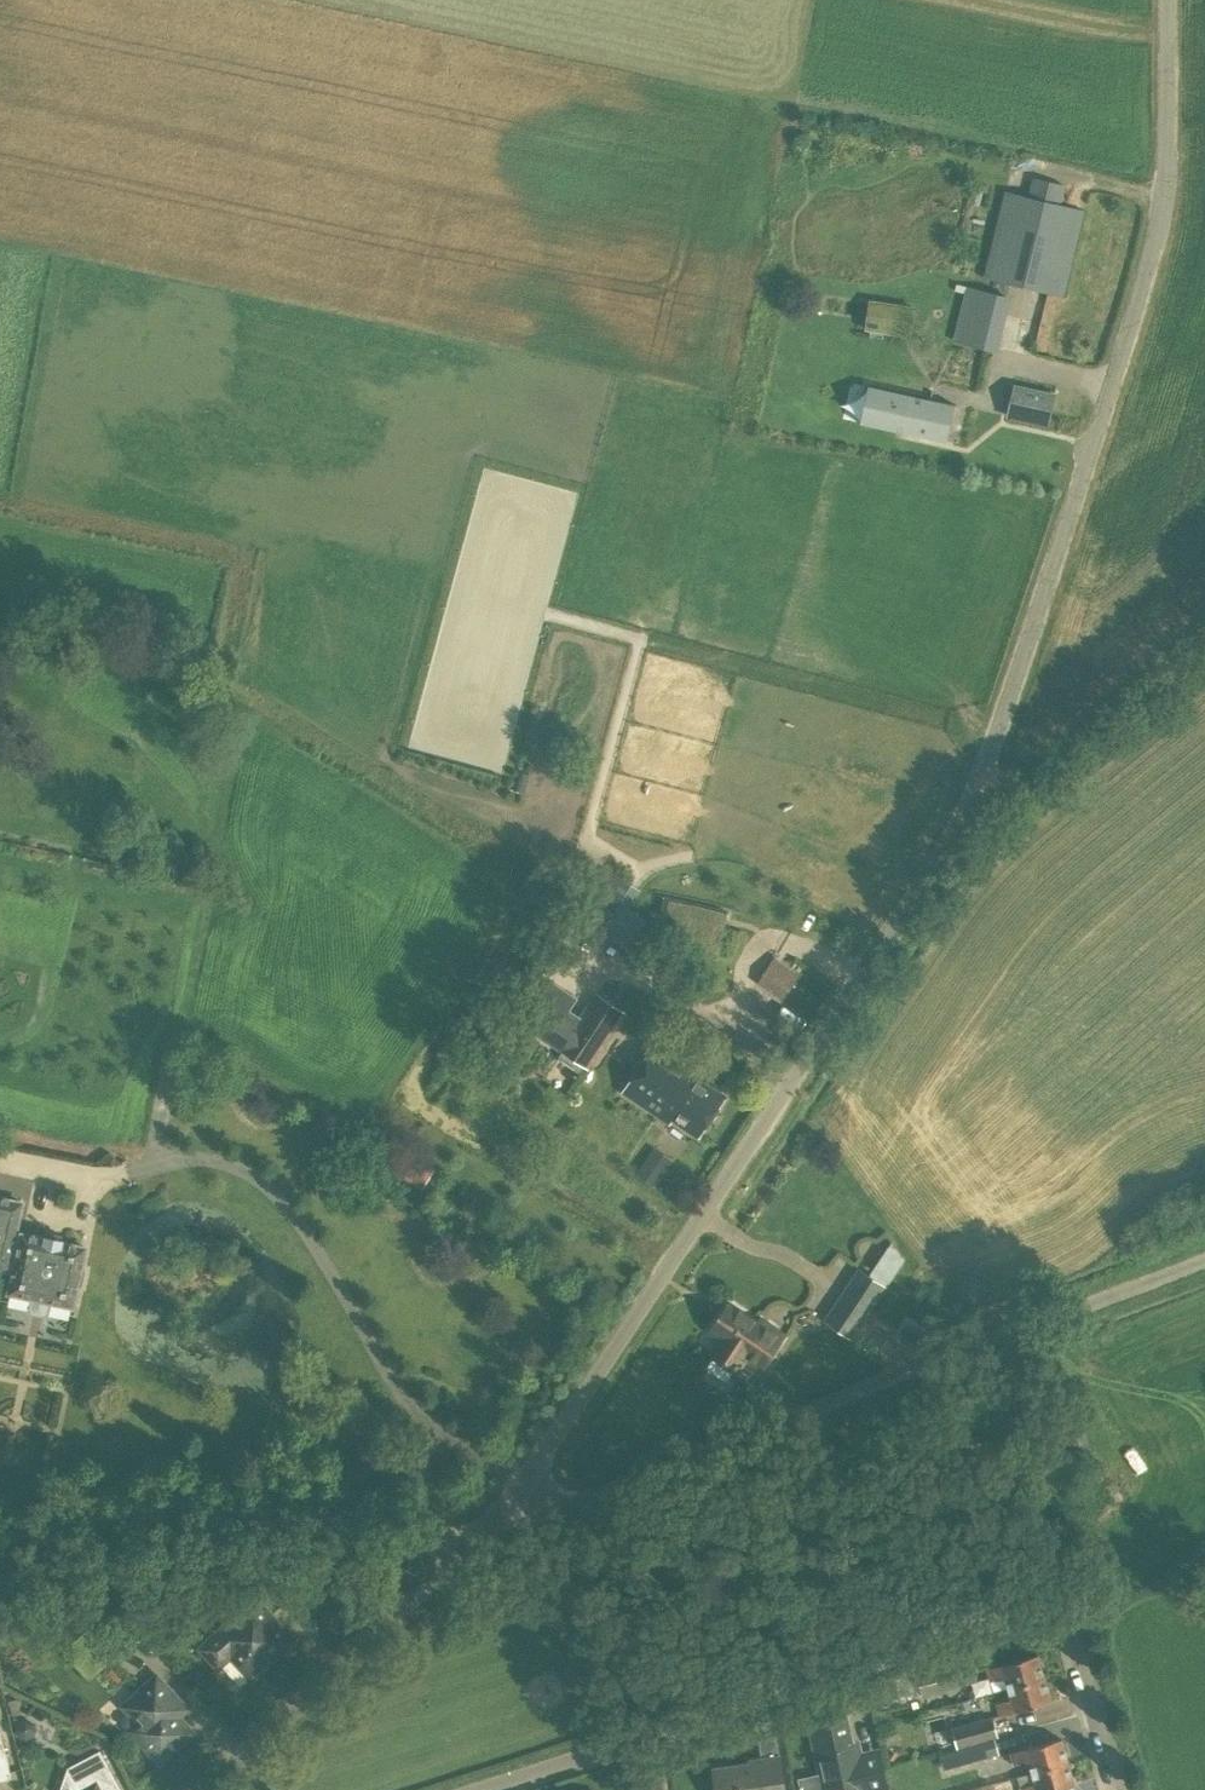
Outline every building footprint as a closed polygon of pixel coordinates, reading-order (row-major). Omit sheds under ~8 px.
[(1059,204),(1064,186),(1030,176),(1026,196),(1002,190),(981,276),(1063,296),(1084,210),(1059,204)] [(1001,344),(1015,290),(977,280),(963,335),(1001,344)] [(1016,385),(1009,418),(1048,426),(1055,393),(1016,385)] [(954,405),(868,386),(859,424),(946,443),(954,405)] [(1007,413),(1007,395),(987,395),(986,413),(1007,413)] [(728,912),(669,899),(663,928),(722,940),(728,912)] [(782,1001),(800,974),(774,957),(757,984),(782,1001)] [(593,1000),(568,984),(540,1027),(563,1042),(558,1050),(588,1070),(625,1012),(597,994),(593,1000)] [(696,1138),(725,1097),(699,1079),(703,1073),(655,1042),(620,1092),(667,1125),(670,1120),(696,1138)] [(422,1190),(436,1168),(410,1152),(396,1173),(422,1190)] [(23,1202),(0,1197),(0,1269),(13,1272),(9,1293),(32,1298),(30,1308),(33,1313),(43,1315),(48,1312),(50,1302),(74,1308),(87,1247),(22,1233),(21,1238),(16,1237),(23,1202)] [(851,1338),(886,1287),(858,1268),(823,1319),(851,1338)] [(729,1368),(757,1324),(727,1304),(709,1332),(720,1339),(710,1356),(729,1368)] [(757,1324),(729,1368),(736,1373),(737,1372),(747,1379),(757,1363),(763,1368),(784,1336),(760,1320),(757,1324)] [(301,1616),(316,1601),(301,1587),(286,1601),(301,1616)] [(292,1640),(254,1599),(213,1638),(211,1634),(196,1647),(218,1672),(233,1658),(251,1678),(292,1640)] [(1008,1687),(1044,1677),(1037,1654),(987,1669),(991,1682),(1005,1678),(1008,1687)] [(920,1696),(960,1686),(954,1663),(914,1673),(920,1696)] [(180,1701),(156,1676),(124,1707),(139,1722),(129,1731),(160,1764),(193,1733),(178,1717),(178,1711),(174,1707),(180,1701)] [(1044,1677),(1008,1687),(1011,1698),(995,1703),(998,1717),(1015,1712),(1050,1701),(1044,1677)] [(957,1748),(994,1738),(997,1737),(991,1715),(949,1727),(955,1749),(957,1748)] [(861,1752),(852,1747),(845,1716),(810,1724),(825,1789),(835,1789),(852,1786),(852,1789),(882,1789),(888,1789),(880,1756),(862,1760),(861,1752)] [(12,1778),(0,1731),(0,1781),(12,1778)] [(957,1748),(961,1765),(999,1755),(994,1738),(957,1748)] [(1032,1771),(1067,1761),(1061,1738),(1025,1749),(1009,1753),(1013,1766),(1029,1761),(1032,1771)] [(80,1789),(121,1789),(100,1750),(68,1766),(80,1789)] [(780,1757),(760,1759),(760,1763),(715,1769),(718,1789),(785,1789),(780,1757)] [(1032,1771),(1035,1783),(1019,1787),(1020,1789),(1059,1789),(1074,1786),(1067,1761),(1032,1771)]
